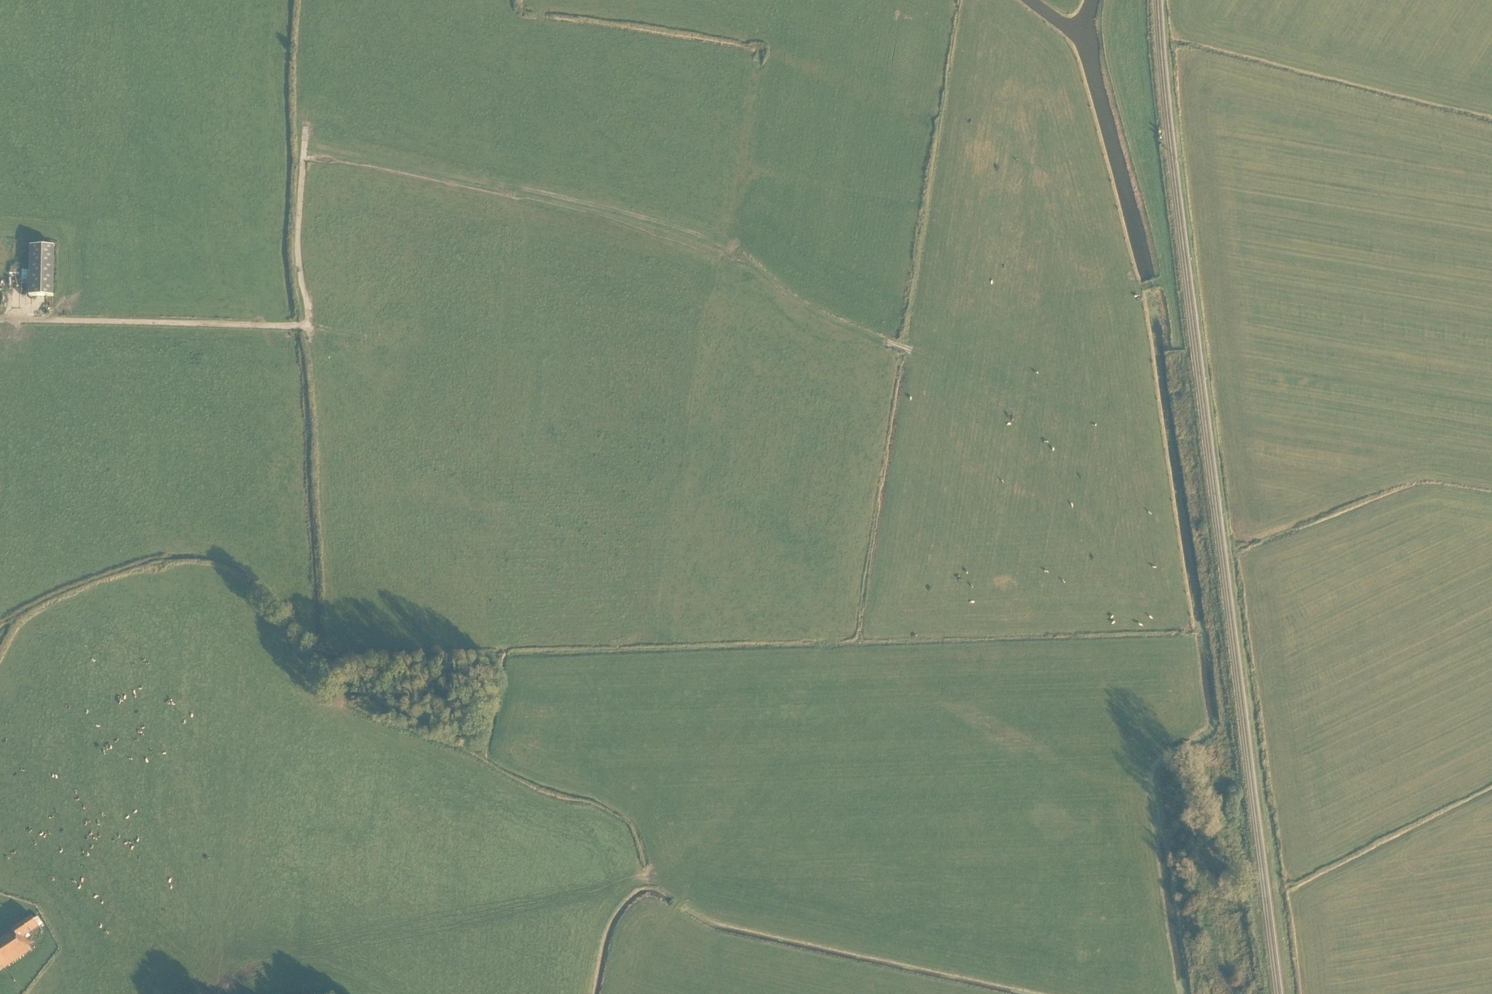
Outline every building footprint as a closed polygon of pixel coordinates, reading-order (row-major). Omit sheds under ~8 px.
[(54,247),(30,246),(29,296),(53,296),(54,247)] [(31,915),(0,936),(0,970),(31,949),(22,937),(39,926),(31,915)]
